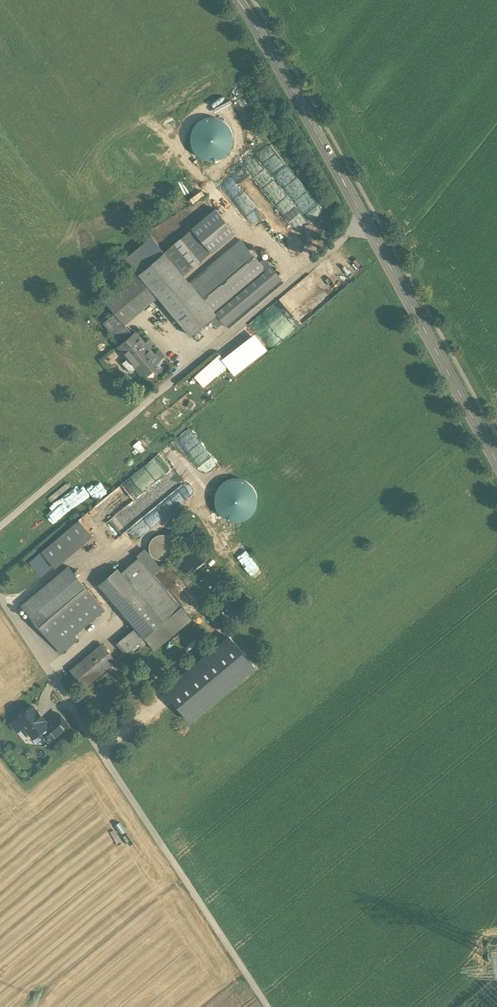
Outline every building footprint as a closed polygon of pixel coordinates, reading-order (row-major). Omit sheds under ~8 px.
[(205,158),(211,161),(218,161),(225,159),(231,155),(235,149),(237,142),(236,135),(233,129),(229,124),(223,121),(217,119),(210,120),(204,123),(199,128),(196,133),(195,140),(196,147),(200,153),(205,158)] [(165,250),(139,273),(158,296),(191,335),(217,313),(191,283),(184,274),(207,255),(234,232),(215,209),(192,229),(165,250)] [(139,273),(165,250),(154,237),(127,259),(139,273)] [(241,239),(206,268),(208,269),(191,283),(217,313),(267,270),(261,263),(241,239)] [(355,273),(365,267),(357,255),(348,261),(355,273)] [(266,259),(261,263),(267,270),(217,313),(228,326),(284,279),(266,259)] [(276,341),(341,292),(322,266),(264,309),(268,314),(274,309),(282,319),(278,322),(282,327),(271,335),(276,341)] [(139,273),(105,301),(122,322),(124,324),(158,296),(139,273)] [(122,322),(111,332),(120,343),(132,334),(124,324),(122,322)] [(120,343),(118,345),(128,358),(129,357),(137,367),(136,368),(142,375),(164,357),(159,350),(154,354),(135,331),(132,334),(120,343)] [(241,349),(248,342),(240,333),(232,339),(241,349)] [(160,453),(91,505),(108,528),(113,524),(120,534),(133,524),(140,534),(171,511),(165,503),(160,507),(157,503),(175,490),(163,474),(171,468),(160,453)] [(225,517),(231,521),(238,522),(245,521),(251,518),(256,513),(259,507),(260,500),(258,493),(254,487),(249,483),(243,481),(236,480),(229,482),(224,486),(220,491),(218,498),(218,505),(220,512),(225,517)] [(78,520),(41,551),(54,566),(90,535),(78,520)] [(173,539),(167,535),(165,534),(162,534),(155,536),(151,541),(149,549),(152,556),(158,560),(165,561),(171,558),(175,553),(176,545),(173,539)] [(118,569),(99,585),(114,603),(114,604),(135,629),(116,645),(124,655),(138,644),(142,648),(147,644),(144,639),(180,608),(139,558),(121,573),(118,569)] [(67,566),(20,606),(50,642),(53,640),(63,652),(78,639),(74,635),(104,610),(67,566)] [(102,645),(71,671),(84,687),(101,673),(99,671),(114,660),(102,645)] [(32,706),(24,713),(21,712),(18,715),(17,718),(23,726),(33,737),(40,731),(48,741),(58,732),(50,722),(47,724),(43,719),(44,719),(43,718),(41,719),(36,713),(38,712),(37,711),(32,706)] [(59,714),(50,722),(58,732),(68,724),(59,714)] [(23,726),(17,718),(11,724),(17,731),(23,726)]
